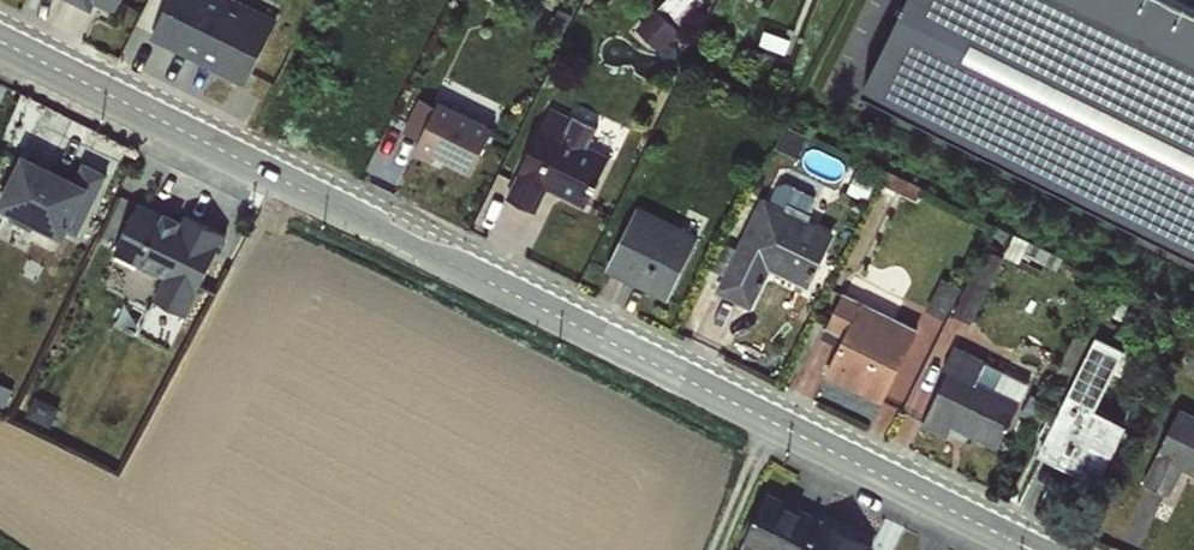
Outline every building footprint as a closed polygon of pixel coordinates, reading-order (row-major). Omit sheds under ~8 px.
[(125,16),(131,0),(82,0),(125,16)] [(284,14),(253,0),(173,0),(155,38),(253,83),(284,14)] [(863,91),(1193,255),(1193,5),(1183,0),(908,0),(863,91)] [(419,151),(478,173),(499,120),(440,98),(419,151)] [(595,206),(618,152),(594,141),(602,123),(553,101),(512,195),(542,209),(552,187),(595,206)] [(87,157),(81,173),(26,149),(1,206),(84,242),(115,169),(87,157)] [(774,198),(763,193),(721,291),(758,307),(775,269),(816,286),(841,227),(812,215),(821,193),(783,177),(774,198)] [(195,314),(232,232),(145,192),(119,251),(168,273),(157,297),(195,314)] [(675,299),(706,231),(642,203),(611,271),(675,299)] [(829,375),(896,404),(930,327),(847,290),(830,328),(847,335),(829,375)] [(1102,408),(1129,345),(1098,332),(1047,451),(1109,477),(1133,421),(1102,408)] [(961,345),(928,422),(953,433),(957,425),(1006,446),(1036,377),(961,345)] [(1193,468),(1193,402),(1187,399),(1148,480),(1176,493),(1189,466),(1193,468)] [(880,537),(770,491),(746,549),(875,549),(880,537)]
